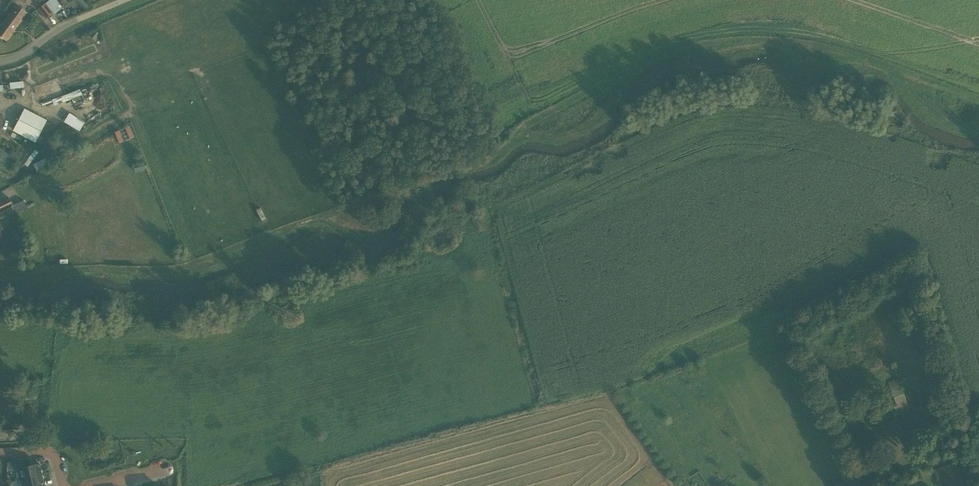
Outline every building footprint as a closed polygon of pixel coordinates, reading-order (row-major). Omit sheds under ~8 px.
[(53,13),(46,3),(38,8),(46,18),(53,13)] [(16,5),(0,27),(0,36),(6,41),(27,12),(16,5)] [(49,148),(54,137),(59,128),(45,121),(23,110),(13,130),(49,148)] [(65,122),(81,131),(87,121),(70,112),(65,122)] [(132,125),(116,131),(120,142),(136,136),(132,125)] [(37,170),(51,163),(48,156),(34,163),(37,170)] [(12,206),(13,205),(9,197),(0,201),(0,212),(12,206)] [(15,204),(18,212),(29,207),(25,200),(15,204)] [(899,411),(909,407),(898,378),(888,382),(899,411)] [(970,415),(978,451),(978,413),(970,415)] [(30,459),(14,460),(16,469),(23,467),(26,478),(42,474),(40,467),(39,463),(32,464),(30,459)] [(955,463),(942,467),(948,485),(962,485),(955,463)] [(26,478),(28,485),(43,485),(45,485),(43,481),(44,481),(42,474),(26,478)]
